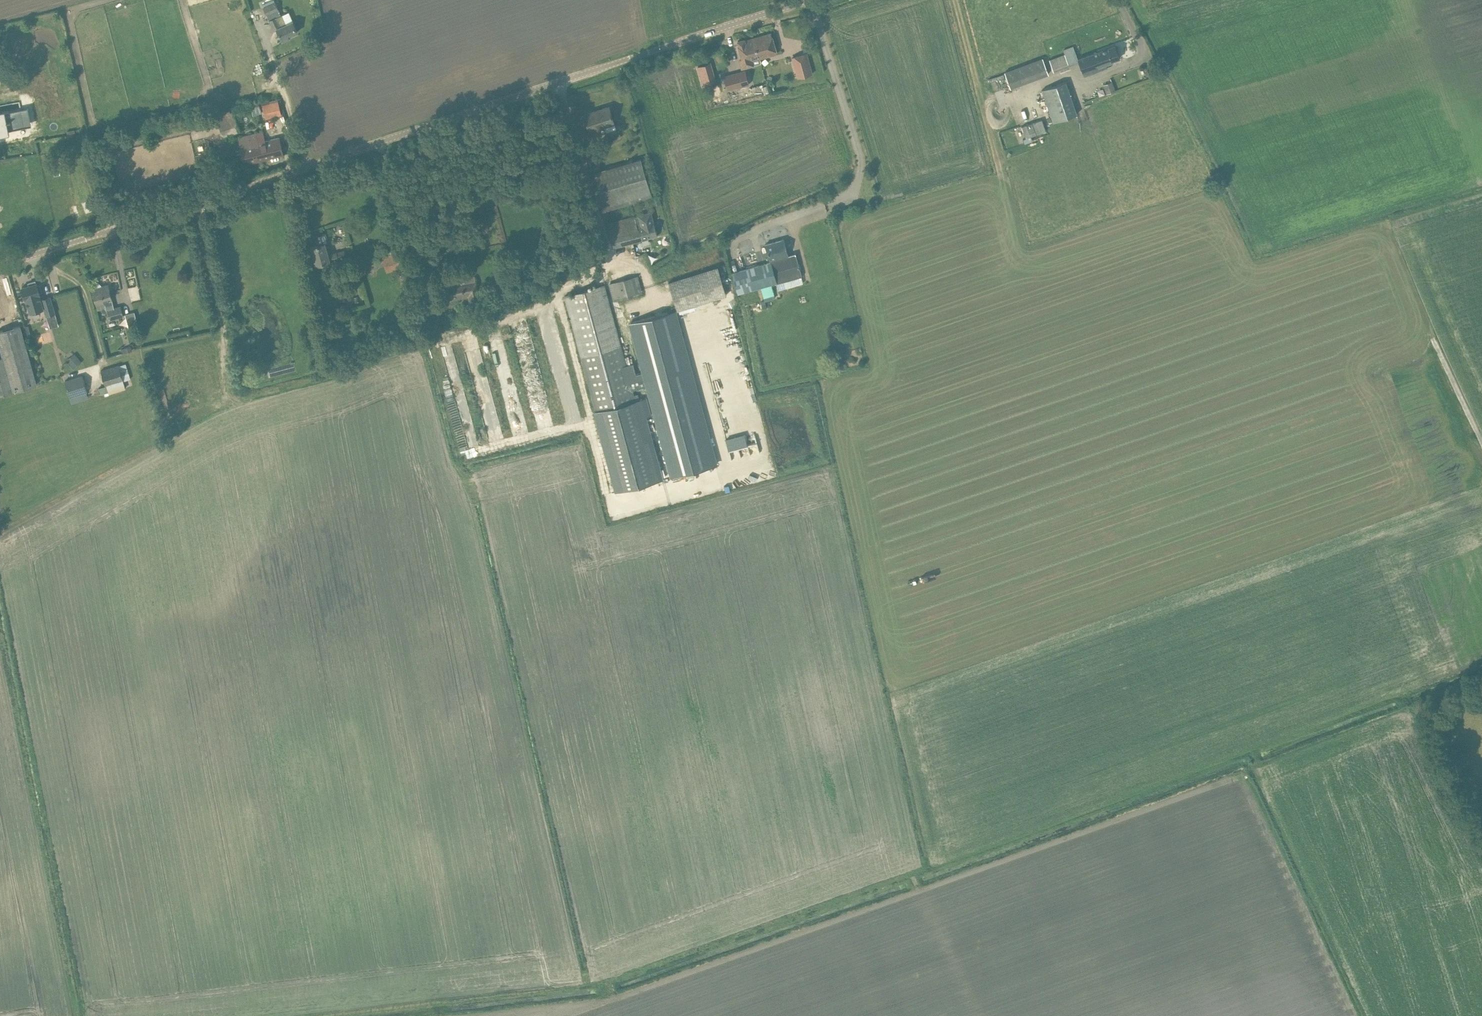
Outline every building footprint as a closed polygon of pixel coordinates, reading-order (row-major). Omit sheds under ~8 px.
[(276,1),(264,7),(267,14),(279,8),(276,1)] [(279,8),(267,14),(270,21),(274,30),(277,28),(282,40),(290,37),(289,35),(297,32),(293,22),(292,21),(287,23),(283,14),(282,14),(279,8)] [(771,33),(754,38),(759,58),(777,53),(771,33)] [(744,39),(738,40),(739,44),(738,44),(742,58),(738,59),(741,69),(754,65),(752,59),(759,58),(754,38),(744,40),(744,39)] [(1078,59),(1079,62),(1084,75),(1100,69),(1098,65),(1119,57),(1115,45),(1078,58),(1078,59)] [(1078,59),(1078,58),(1075,50),(1050,59),(1054,72),(1079,62),(1078,59)] [(797,77),(813,73),(807,52),(791,57),(797,77)] [(1049,74),(1043,57),(1005,71),(1011,88),(1049,74)] [(703,83),(715,80),(710,63),(698,66),(703,83)] [(724,76),(728,90),(749,84),(746,70),(724,76)] [(1106,93),(1115,90),(1112,81),(1103,85),(1106,93)] [(1042,90),(1053,122),(1077,114),(1066,82),(1042,90)] [(754,93),(752,86),(740,89),(742,96),(754,93)] [(267,118),(283,115),(279,101),(264,105),(267,118)] [(251,103),(252,109),(251,109),(253,115),(262,112),(260,106),(256,107),(255,102),(251,103)] [(4,125),(3,121),(18,117),(14,103),(0,106),(0,125),(4,125)] [(582,124),(587,122),(590,130),(614,123),(609,106),(585,113),(585,114),(580,116),(582,124)] [(223,136),(240,131),(234,110),(217,115),(223,136)] [(1024,128),(1028,140),(1048,132),(1044,121),(1024,128)] [(283,154),(281,144),(279,137),(265,141),(263,131),(238,137),(245,164),(283,154)] [(586,148),(591,164),(593,173),(591,173),(602,211),(633,201),(634,203),(637,202),(637,200),(652,196),(641,158),(602,170),(599,161),(601,161),(596,144),(586,148)] [(458,209),(454,206),(440,221),(444,224),(458,209)] [(658,235),(655,225),(654,221),(651,211),(634,216),(607,223),(614,247),(658,235)] [(458,231),(461,241),(471,238),(476,236),(473,227),(458,231)] [(314,235),(317,245),(311,246),(316,264),(338,258),(336,252),(328,254),(325,242),(328,241),(325,232),(314,235)] [(440,247),(452,243),(449,234),(437,237),(440,247)] [(776,283),(802,276),(799,266),(795,253),(788,255),(786,249),(783,239),(766,244),(771,261),(733,272),(738,292),(751,289),(769,283),(776,282),(776,283)] [(385,268),(395,265),(405,262),(402,252),(392,255),(382,257),(385,268)] [(669,258),(651,268),(656,277),(674,267),(669,258)] [(717,266),(668,281),(677,310),(726,295),(717,266)] [(479,298),(475,276),(461,279),(460,274),(441,278),(445,300),(469,295),(470,300),(479,298)] [(639,275),(609,283),(614,300),(643,292),(643,291),(639,275)] [(37,282),(22,287),(25,299),(26,299),(30,312),(44,308),(46,315),(48,315),(49,319),(56,317),(55,313),(50,297),(41,299),(40,295),(40,294),(37,282)] [(107,311),(108,310),(110,318),(123,315),(121,306),(114,308),(111,294),(108,284),(92,288),(96,303),(97,303),(98,309),(105,307),(107,311)] [(604,285),(565,295),(596,410),(593,411),(615,492),(663,478),(642,398),(635,400),(604,285)] [(717,464),(675,310),(628,322),(670,477),(717,464)] [(23,335),(20,325),(0,331),(0,346),(3,357),(0,358),(0,394),(36,384),(23,335)] [(73,367),(81,360),(74,352),(66,359),(73,367)] [(107,391),(106,386),(107,386),(109,393),(125,388),(123,381),(127,380),(125,374),(129,372),(126,363),(119,365),(101,370),(105,385),(98,387),(100,394),(107,391)] [(66,381),(69,392),(70,397),(81,393),(82,395),(84,395),(83,393),(86,392),(82,376),(66,381)]
